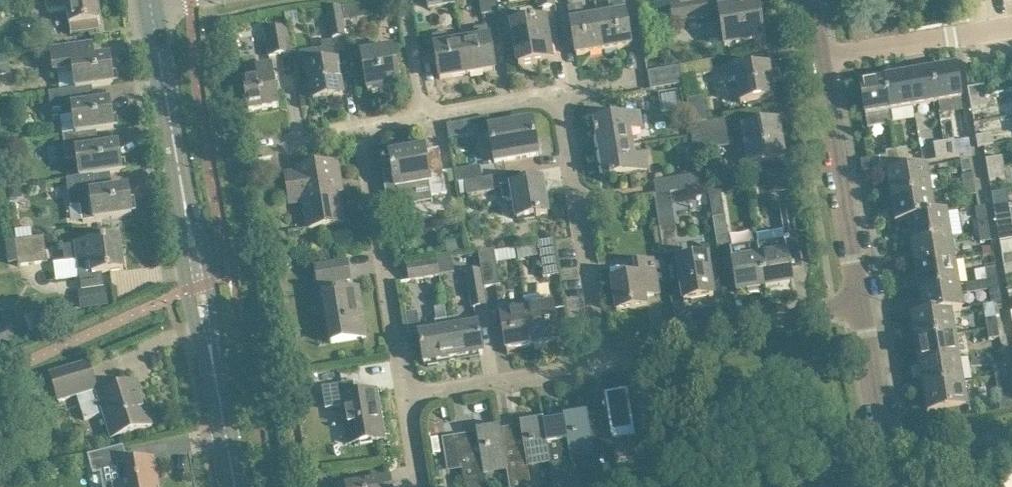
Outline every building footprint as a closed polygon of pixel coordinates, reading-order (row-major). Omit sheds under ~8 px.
[(47,10),(50,12),(68,10),(71,34),(71,35),(100,31),(100,30),(99,30),(98,21),(101,21),(98,0),(45,0),(47,10)] [(456,4),(455,0),(427,0),(428,8),(456,4)] [(498,13),(495,0),(480,0),(483,16),(498,13)] [(611,15),(597,18),(603,51),(631,47),(624,0),(612,0),(609,1),(611,15)] [(707,0),(705,1),(680,5),(670,7),(673,22),(710,16),(707,0)] [(374,2),(340,8),(343,22),(377,16),(374,2)] [(758,4),(718,11),(724,46),(764,39),(758,4)] [(603,51),(597,18),(585,20),(582,5),(568,7),(576,56),(603,51)] [(346,35),(343,22),(340,8),(327,10),(332,37),(346,35)] [(546,19),(512,25),(519,66),(552,61),(546,19)] [(488,27),(459,31),(466,75),(495,70),(488,27)] [(269,56),(292,52),(288,28),(264,33),(269,56)] [(466,75),(459,31),(433,36),(440,79),(466,75)] [(60,46),(50,48),(54,73),(63,72),(74,71),(76,89),(88,88),(114,84),(110,56),(90,59),(87,44),(92,43),(92,42),(60,46)] [(310,80),(300,82),(303,101),(313,100),(314,101),(343,96),(337,63),(334,45),(322,47),(323,51),(301,55),(304,72),(309,72),(310,80)] [(361,53),(368,92),(385,89),(384,84),(397,81),(398,87),(400,87),(393,48),(361,53)] [(713,72),(711,60),(679,66),(681,77),(713,72)] [(256,67),(258,78),(244,81),(249,112),(279,107),(271,64),(256,67)] [(750,66),(716,72),(718,86),(735,83),(739,105),(774,99),(772,83),(781,81),(780,71),(770,73),(769,68),(751,71),(750,66)] [(648,72),(651,90),(682,85),(679,67),(648,72)] [(962,99),(956,67),(931,71),(936,103),(962,99)] [(936,103),(931,71),(907,75),(912,107),(936,103)] [(912,107),(907,75),(883,79),(888,112),(890,111),(912,107)] [(888,112),(883,79),(860,83),(868,129),(892,124),(890,111),(888,112)] [(967,88),(969,98),(985,95),(983,85),(967,88)] [(76,89),(60,91),(63,116),(74,115),(76,133),(92,132),(114,129),(110,101),(90,104),(88,88),(76,89)] [(987,106),(985,95),(969,98),(970,109),(987,106)] [(628,131),(641,129),(639,116),(596,123),(597,131),(595,132),(596,137),(598,136),(600,150),(631,145),(628,131)] [(688,125),(691,141),(726,135),(724,119),(688,125)] [(489,129),(495,163),(538,156),(533,122),(489,129)] [(778,122),(742,129),(748,166),(785,160),(778,122)] [(76,133),(64,135),(67,160),(78,159),(80,177),(106,174),(122,172),(118,144),(94,147),(92,132),(76,133)] [(993,144),(991,133),(975,136),(977,147),(993,144)] [(954,139),(942,141),(945,158),(957,156),(954,139)] [(945,158),(942,141),(933,143),(936,159),(945,158)] [(633,160),(631,145),(600,150),(605,178),(610,177),(610,179),(615,178),(615,176),(647,171),(645,158),(633,160)] [(906,147),(894,149),(897,166),(909,163),(906,147)] [(390,155),(392,169),(392,172),(384,174),(390,208),(417,203),(414,185),(430,182),(432,196),(447,194),(439,149),(425,152),(425,149),(390,155)] [(897,166),(894,149),(886,151),(888,167),(897,166)] [(986,160),(987,170),(1002,167),(1001,157),(986,160)] [(872,159),(868,159),(861,160),(863,172),(874,170),(872,159)] [(291,204),(304,202),(309,228),(289,231),(289,232),(343,223),(338,191),(336,192),(335,182),(340,181),(337,163),(299,170),(299,172),(286,174),(291,204)] [(454,169),(456,183),(464,181),(482,179),(480,165),(454,169)] [(1004,177),(1002,167),(987,170),(989,180),(1004,177)] [(930,192),(926,168),(887,174),(891,199),(930,192)] [(78,178),(68,179),(72,208),(82,207),(84,222),(95,220),(121,217),(132,215),(128,187),(113,189),(108,190),(106,174),(80,177),(78,178)] [(961,175),(963,186),(974,184),(972,174),(961,175)] [(699,188),(697,175),(654,182),(656,196),(699,188)] [(492,177),(482,179),(464,181),(466,196),(494,191),(492,177)] [(513,200),(516,220),(536,216),(537,217),(541,216),(540,216),(548,214),(542,181),(500,188),(502,202),(513,200)] [(975,195),(974,184),(963,186),(965,197),(975,195)] [(784,236),(785,236),(797,234),(792,205),(791,205),(789,192),(779,194),(782,207),(779,207),(784,231),(784,236)] [(934,215),(930,192),(891,199),(895,223),(908,221),(908,220),(934,215)] [(994,207),(995,216),(1011,214),(1009,204),(994,207)] [(985,206),(977,207),(975,208),(977,223),(978,223),(979,233),(989,231),(985,206)] [(946,213),(934,215),(908,220),(908,221),(912,244),(950,238),(946,213)] [(995,216),(997,228),(1011,225),(1011,222),(1011,214),(995,216)] [(726,216),(714,218),(718,246),(730,244),(726,216)] [(675,225),(659,228),(663,255),(679,252),(675,225)] [(793,283),(785,240),(785,236),(784,236),(784,231),(756,236),(757,244),(765,288),(793,283)] [(991,242),(989,231),(979,233),(981,244),(991,242)] [(45,237),(15,241),(18,267),(48,262),(45,237)] [(120,238),(76,244),(63,246),(65,262),(78,261),(80,276),(124,270),(120,238)] [(954,262),(950,238),(912,244),(916,268),(954,262)] [(559,276),(553,240),(538,243),(543,278),(559,276)] [(461,242),(446,244),(447,255),(463,253),(461,242)] [(765,288),(757,244),(730,249),(737,293),(765,288)] [(478,253),(481,270),(484,288),(500,286),(494,250),(478,253)] [(1003,265),(1011,263),(1011,253),(1001,255),(1003,265)] [(290,254),(275,255),(276,268),(291,267),(290,254)] [(983,256),(987,281),(997,279),(996,268),(994,254),(983,256)] [(714,297),(707,257),(678,262),(684,302),(714,297)] [(410,281),(441,276),(438,260),(408,266),(410,281)] [(626,266),(610,269),(612,281),(617,313),(647,308),(645,297),(659,295),(656,280),(653,262),(626,266)] [(958,285),(954,262),(916,268),(920,291),(958,285)] [(319,285),(329,284),(330,294),(323,295),(331,343),(366,338),(358,289),(346,291),(344,281),(350,280),(347,263),(316,267),(319,285)] [(1003,265),(1005,275),(1011,274),(1011,263),(1003,265)] [(487,305),(484,288),(481,270),(465,273),(471,308),(487,305)] [(999,290),(997,279),(987,281),(989,292),(999,290)] [(963,310),(958,285),(920,291),(924,315),(951,311),(951,312),(963,310)] [(106,288),(82,291),(84,307),(108,304),(106,288)] [(537,309),(527,311),(532,346),(558,342),(551,299),(541,300),(537,309)] [(976,320),(997,311),(992,299),(971,308),(976,320)] [(532,346),(527,311),(516,313),(510,307),(500,309),(507,351),(532,346)] [(954,335),(950,312),(951,312),(951,311),(924,315),(911,317),(915,341),(954,335)] [(459,317),(446,319),(452,360),(483,355),(478,324),(461,327),(459,317)] [(986,319),(987,329),(998,328),(996,317),(986,319)] [(452,360),(446,319),(435,321),(437,331),(419,334),(424,365),(452,360)] [(1000,338),(998,328),(987,329),(989,340),(1000,338)] [(958,359),(954,335),(915,341),(919,365),(958,359)] [(962,382),(958,359),(919,365),(923,389),(962,382)] [(138,382),(99,395),(89,363),(51,375),(59,402),(78,396),(85,419),(104,414),(112,439),(152,426),(138,382)] [(994,367),(995,377),(1006,375),(1004,365),(994,367)] [(302,374),(291,375),(293,388),(300,387),(304,383),(302,374)] [(1009,390),(1006,375),(995,377),(998,392),(1009,390)] [(967,407),(962,382),(923,389),(927,414),(967,407)] [(376,392),(362,394),(349,396),(347,384),(322,388),(326,409),(343,407),(350,444),(383,439),(376,392)] [(607,412),(602,413),(600,410),(587,412),(587,408),(586,408),(587,416),(593,452),(599,486),(621,486),(612,435),(635,431),(635,430),(655,427),(649,392),(629,396),(628,388),(627,388),(628,396),(606,400),(605,392),(604,392),(607,412)] [(587,416),(565,420),(564,412),(562,412),(566,432),(561,433),(560,438),(547,440),(550,459),(554,486),(576,486),(571,455),(593,452),(587,416)] [(502,439),(506,466),(510,486),(532,486),(528,463),(550,459),(547,440),(543,415),(542,416),(544,423),(521,427),(520,419),(519,419),(523,440),(518,440),(515,438),(502,439)] [(500,422),(499,423),(500,431),(478,434),(477,426),(476,427),(477,436),(473,437),(472,433),(442,438),(447,468),(461,466),(465,486),(487,486),(484,470),(506,466),(502,439),(500,422)] [(122,486),(120,486),(156,486),(154,477),(158,476),(155,459),(128,464),(123,446),(88,455),(92,471),(118,467),(122,486)] [(837,484),(839,486),(856,486),(852,477),(837,484)] [(346,485),(347,486),(391,486),(390,478),(346,485)]
